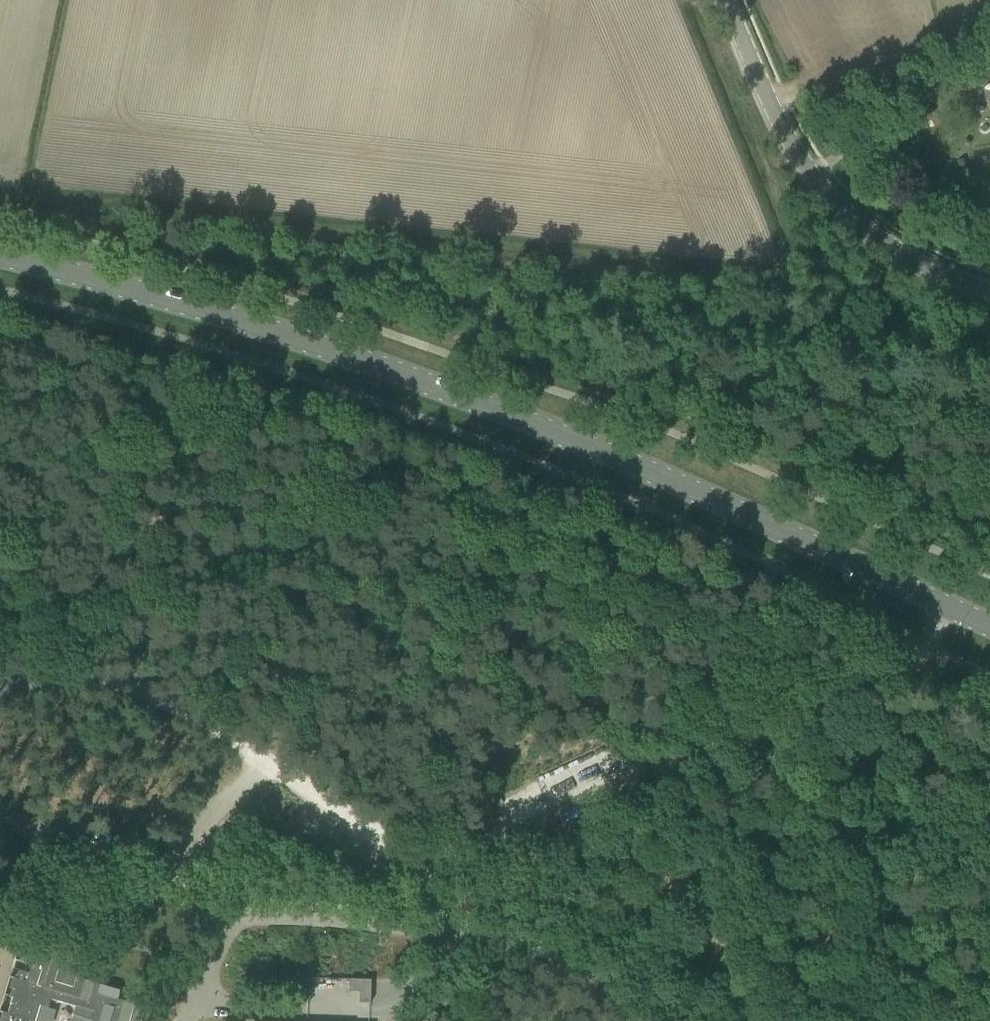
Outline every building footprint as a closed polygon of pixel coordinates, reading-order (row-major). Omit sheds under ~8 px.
[(561,761),(568,787),(611,776),(604,750),(561,761)] [(27,1019),(33,1020),(35,1020),(40,1004),(49,1007),(52,998),(76,1006),(72,1020),(129,1020),(135,1003),(117,998),(120,989),(86,979),(91,962),(29,943),(24,962),(32,964),(30,972),(25,974),(23,979),(10,975),(4,994),(5,994),(13,997),(8,1013),(0,1010),(0,1020),(26,1020),(27,1019)] [(373,999),(373,977),(354,976),(353,999),(373,999)]
